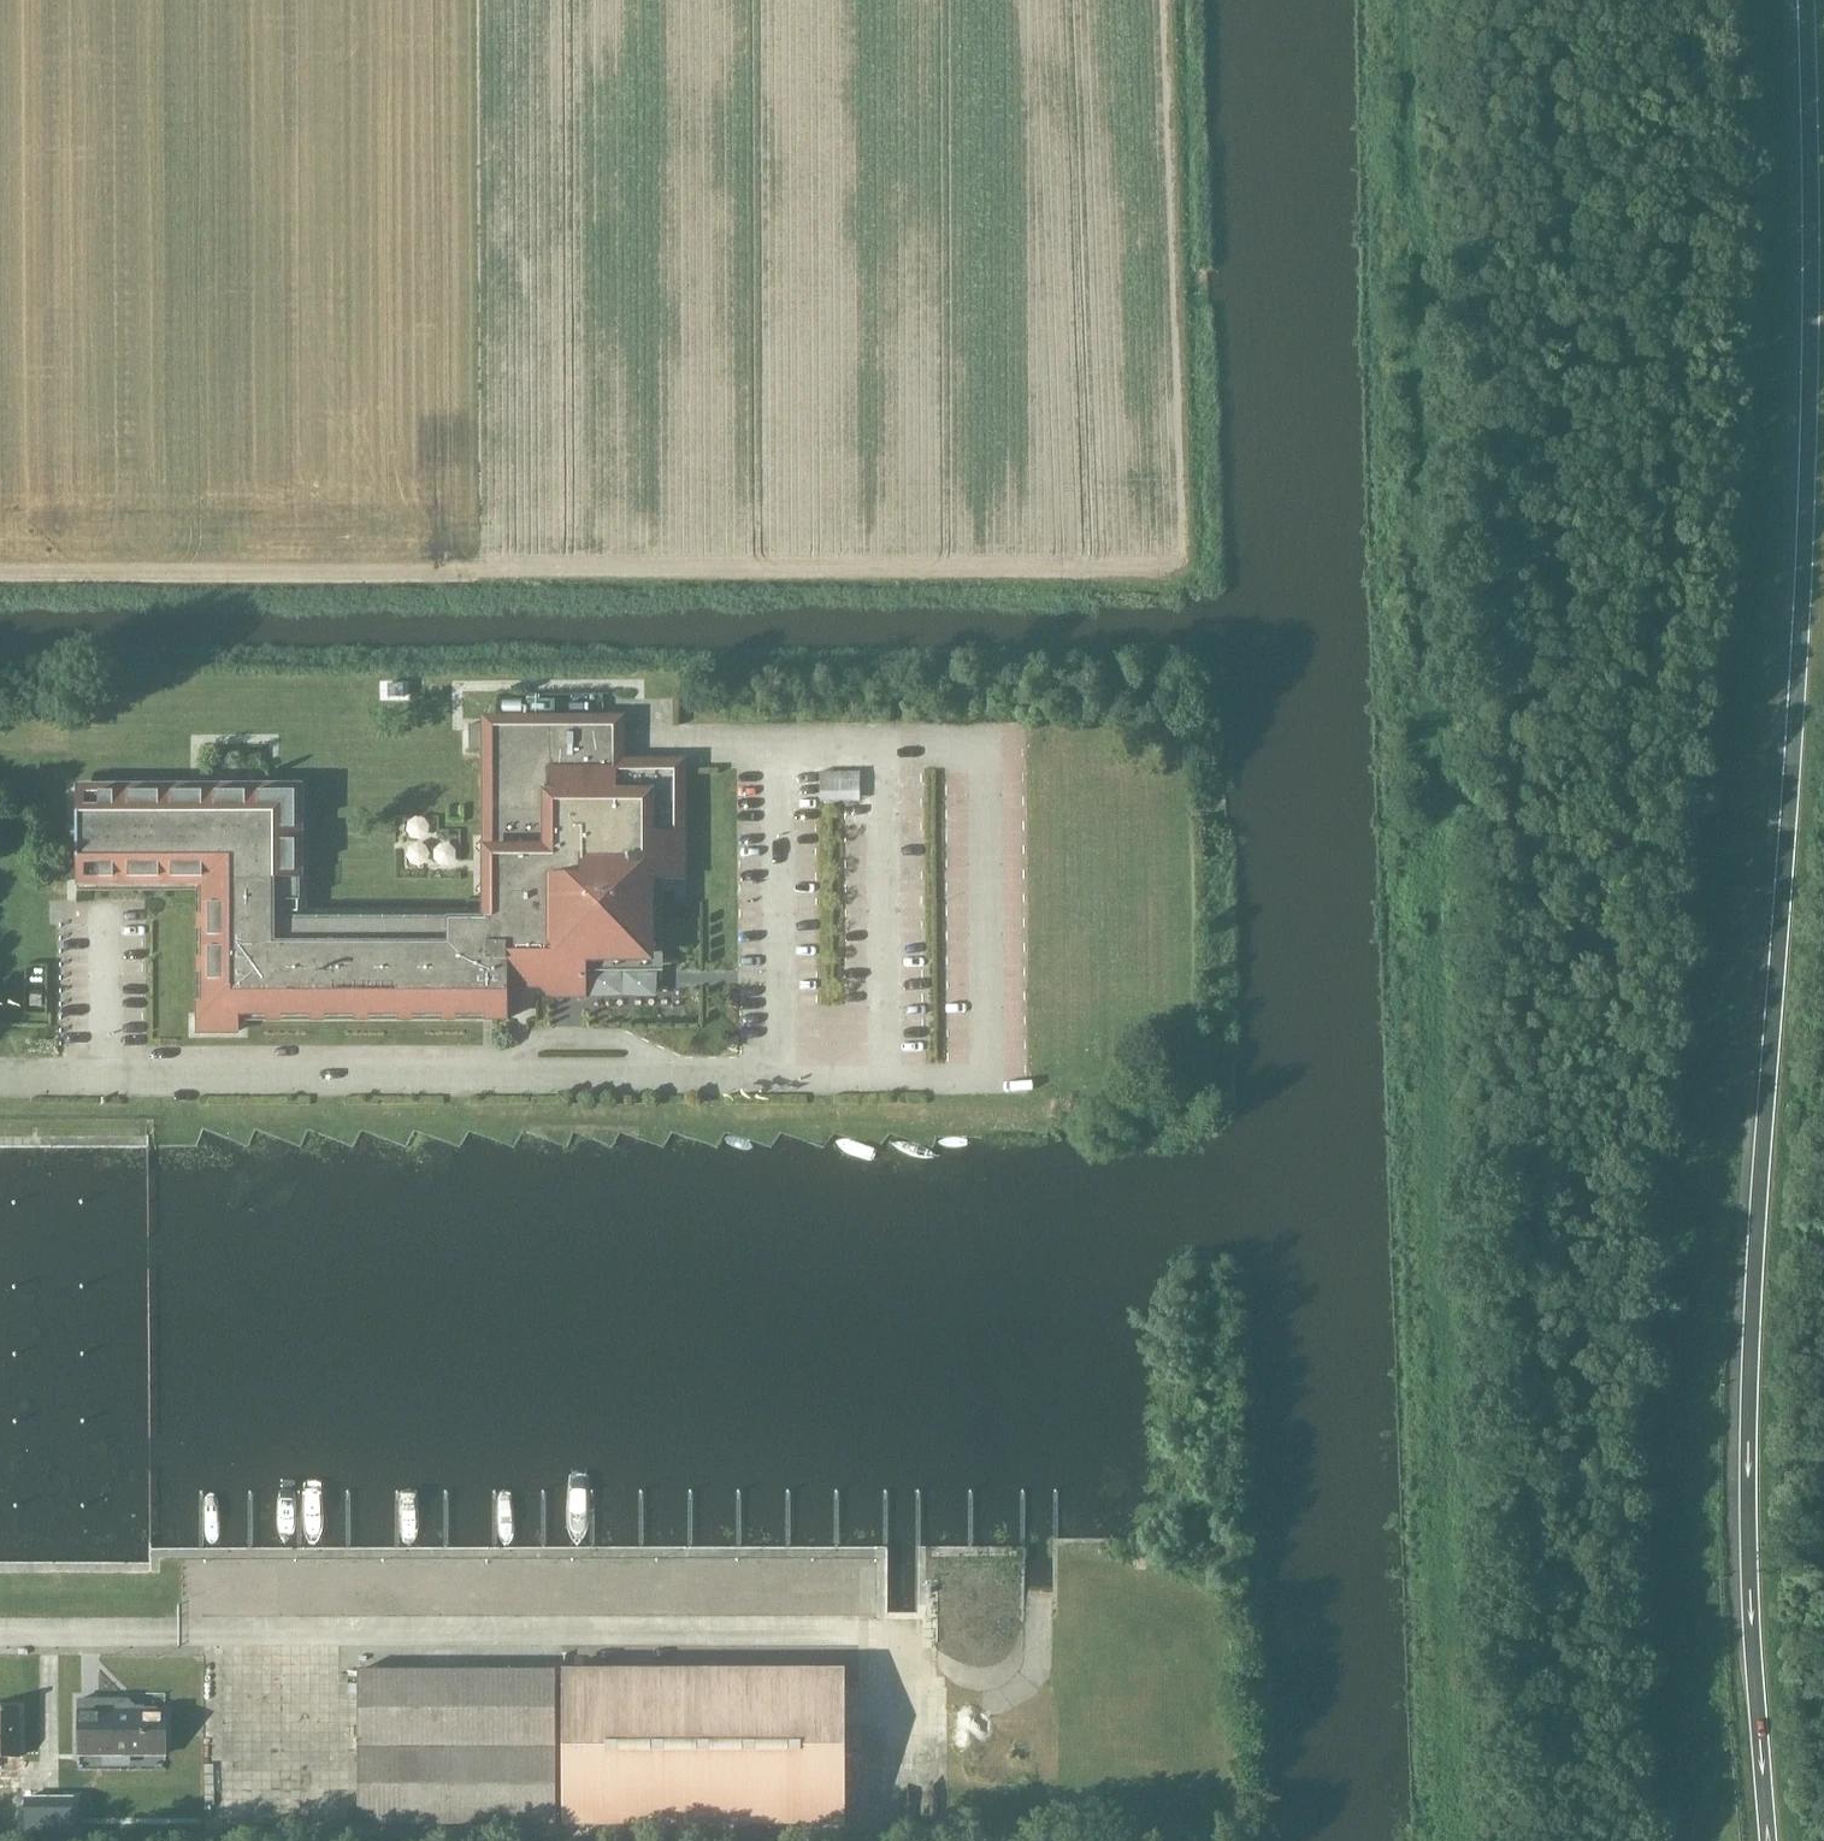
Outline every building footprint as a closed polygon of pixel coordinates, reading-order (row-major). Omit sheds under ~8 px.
[(491,1011),(491,1019),(506,1019),(506,987),(554,987),(554,965),(584,965),(584,955),(645,955),(645,879),(675,879),(675,889),(685,889),(685,876),(675,876),(675,768),(614,768),(614,725),(468,725),(468,748),(490,748),(490,918),(297,919),(297,789),(76,789),(77,882),(188,881),(188,879),(205,879),(205,1030),(196,1030),(196,1031),(237,1031),(237,1011),(491,1011)] [(779,1602),(813,1601),(812,1584),(778,1586),(779,1602)] [(357,1824),(555,1824),(555,1820),(561,1820),(561,1824),(843,1824),(843,1669),(561,1670),(561,1674),(555,1674),(555,1670),(357,1670),(357,1824)] [(78,1699),(78,1752),(164,1752),(164,1711),(142,1711),(142,1708),(131,1708),(131,1703),(127,1699),(78,1699)] [(18,1756),(18,1707),(0,1707),(0,1757),(18,1756)] [(25,1797),(25,1840),(49,1840),(49,1797),(25,1797)] [(49,1797),(49,1840),(73,1840),(73,1797),(49,1797)]
